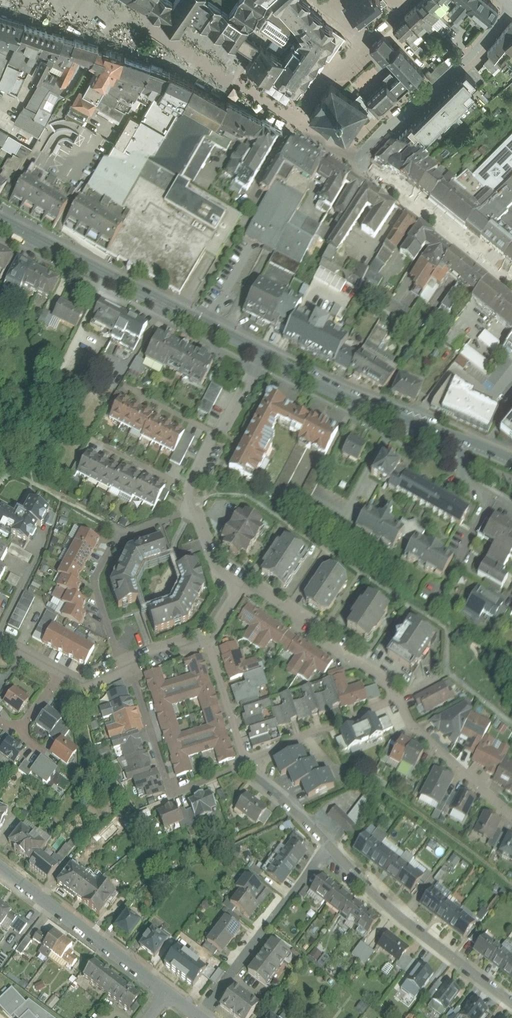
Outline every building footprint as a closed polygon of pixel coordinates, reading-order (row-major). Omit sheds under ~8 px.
[(175,1),(174,0),(149,0),(144,6),(162,18),(175,1)] [(214,2),(211,0),(176,0),(175,1),(162,18),(179,30),(188,18),(191,20),(192,23),(196,26),(198,25),(201,22),(214,2)] [(214,2),(230,12),(238,0),(211,0),(214,2)] [(216,33),(234,45),(235,44),(239,46),(253,56),(260,45),(246,36),(243,33),(249,24),(266,0),(238,0),(230,12),(216,33)] [(296,91),(297,91),(322,55),(329,60),(343,38),(342,37),(330,24),(328,22),(326,25),(319,19),(320,18),(312,12),(313,10),(308,6),(309,5),(302,0),(272,0),(274,1),(273,2),(276,5),(279,9),(278,9),(301,35),(297,42),(284,61),(284,60),(283,61),(273,75),(285,83),(296,91)] [(350,3),(347,5),(352,12),(355,10),(361,17),(382,2),(381,2),(380,0),(348,0),(350,3)] [(416,6),(426,16),(432,22),(443,34),(451,26),(441,16),(424,0),(422,0),(416,6)] [(441,16),(450,7),(446,3),(449,0),(424,0),(441,16)] [(460,2),(448,15),(449,17),(448,18),(453,23),(466,8),(472,0),(458,0),(460,2)] [(486,0),(472,0),(466,8),(470,11),(477,18),(474,22),(481,28),(497,9),(486,0)] [(216,33),(230,12),(214,2),(201,22),(216,33)] [(276,5),(273,8),(258,29),(286,47),(289,42),(296,41),(297,42),(301,35),(278,9),(279,9),(276,5)] [(416,6),(405,16),(405,17),(414,27),(426,16),(416,6)] [(466,8),(453,23),(458,27),(468,14),(470,11),(466,8)] [(3,41),(12,19),(0,16),(0,41),(3,41)] [(426,16),(414,27),(420,33),(432,22),(426,16)] [(414,27),(405,17),(393,27),(403,37),(414,27)] [(12,19),(3,41),(9,43),(10,39),(16,41),(25,23),(12,19)] [(501,34),(502,34),(487,52),(491,56),(494,58),(502,49),(502,48),(505,44),(511,36),(511,21),(501,34)] [(53,32),(25,23),(16,41),(9,57),(30,67),(39,47),(45,49),(53,32)] [(414,27),(403,37),(414,49),(417,46),(412,40),(420,33),(414,27)] [(64,36),(53,32),(45,49),(32,75),(42,80),(48,69),(47,68),(50,63),(50,62),(64,36)] [(64,36),(50,62),(50,63),(60,67),(75,39),(64,36)] [(422,72),(399,47),(396,50),(383,36),(376,43),(369,49),(382,63),(386,59),(400,74),(409,84),(422,72)] [(505,44),(502,48),(502,49),(504,51),(507,47),(511,50),(511,36),(505,44)] [(2,75),(9,57),(16,41),(10,39),(9,43),(3,41),(0,41),(0,78),(2,75)] [(98,46),(75,39),(60,67),(61,68),(57,74),(55,77),(65,82),(66,82),(80,55),(83,56),(81,61),(82,63),(87,66),(90,62),(89,62),(97,47),(98,46)] [(270,51),(260,45),(253,56),(246,66),(260,76),(259,77),(261,79),(264,81),(265,80),(269,82),(273,75),(283,61),(277,56),(277,55),(271,50),(270,51)] [(94,65),(103,49),(97,47),(89,62),(90,62),(94,65)] [(103,49),(94,65),(97,67),(83,91),(80,89),(73,102),(74,102),(91,111),(91,112),(108,83),(123,56),(124,54),(104,48),(103,49)] [(151,64),(124,54),(123,56),(108,83),(112,86),(105,98),(125,110),(126,108),(128,109),(132,103),(118,96),(124,85),(136,92),(141,82),(150,66),(151,64)] [(491,56),(478,71),(485,77),(483,79),(485,81),(501,65),(494,58),(491,56)] [(9,57),(2,75),(0,78),(0,85),(17,93),(30,67),(9,57)] [(445,60),(435,69),(440,74),(450,65),(445,60)] [(170,71),(151,64),(150,66),(141,82),(153,89),(157,92),(159,88),(170,71)] [(57,74),(48,69),(42,80),(52,85),(53,83),(52,83),(55,77),(57,74)] [(193,84),(170,71),(159,88),(160,89),(161,88),(170,94),(171,92),(175,95),(172,100),(180,105),(182,102),(193,84)] [(383,79),(386,82),(388,85),(397,77),(391,71),(388,74),(383,79)] [(466,73),(407,128),(416,138),(420,134),(425,139),(468,100),(463,94),(476,82),(466,73)] [(386,82),(366,100),(360,93),(353,100),(367,109),(375,117),(409,84),(400,74),(397,77),(388,85),(386,82)] [(279,93),(285,83),(273,75),(269,82),(267,85),(279,93)] [(65,82),(55,77),(52,83),(53,83),(62,88),(65,82)] [(52,85),(42,80),(26,106),(24,105),(21,110),(21,111),(33,117),(39,106),(40,106),(52,85)] [(153,89),(141,82),(136,92),(134,95),(145,102),(153,89)] [(285,83),(279,93),(289,100),(291,99),(296,91),(285,83)] [(227,102),(193,84),(182,102),(215,122),(227,102)] [(353,100),(333,86),(331,85),(330,87),(325,95),(324,95),(316,107),(316,108),(311,116),(310,116),(309,117),(311,119),(311,118),(321,125),(321,126),(333,134),(334,134),(344,140),(343,140),(345,142),(347,140),(346,139),(367,109),(353,100)] [(160,89),(149,108),(148,108),(141,119),(151,125),(170,94),(161,88),(160,89)] [(141,99),(136,96),(130,106),(135,109),(141,99)] [(125,110),(105,98),(100,108),(120,120),(125,110)] [(263,119),(228,101),(227,102),(215,122),(231,131),(249,141),(250,141),(263,119)] [(91,111),(74,102),(73,104),(71,103),(65,115),(67,116),(65,119),(73,119),(82,124),(91,111)] [(114,143),(88,187),(81,183),(79,186),(86,190),(127,213),(105,253),(111,256),(118,260),(119,259),(129,265),(127,269),(129,271),(132,266),(180,294),(205,251),(217,258),(241,217),(180,182),(183,176),(188,168),(204,141),(215,122),(182,102),(164,132),(147,162),(123,149),(114,143)] [(40,106),(39,106),(33,117),(46,124),(52,113),(40,106)] [(33,117),(21,111),(14,122),(39,136),(42,131),(46,124),(33,117)] [(130,115),(114,143),(123,149),(140,121),(130,115)] [(46,127),(42,131),(31,149),(26,159),(9,187),(18,192),(32,167),(69,189),(75,193),(79,186),(81,183),(88,187),(114,143),(82,124),(77,122),(75,121),(73,120),(71,120),(70,119),(68,119),(66,119),(64,119),(63,119),(60,119),(57,120),(55,121),(53,122),(50,123),(48,125),(46,127)] [(141,119),(124,149),(147,162),(164,132),(151,125),(141,119)] [(274,125),(263,119),(250,141),(255,144),(257,145),(245,166),(243,164),(235,179),(232,184),(240,189),(241,187),(247,190),(257,173),(282,130),(274,125)] [(231,131),(215,122),(204,141),(214,147),(215,145),(226,152),(232,141),(227,139),(231,131)] [(407,128),(390,145),(375,161),(386,169),(387,168),(396,158),(416,138),(407,128)] [(0,130),(0,143),(3,144),(8,135),(0,130)] [(276,160),(285,165),(299,141),(291,136),(276,160)] [(204,141),(188,168),(198,174),(214,147),(204,141)] [(245,148),(241,145),(225,173),(227,174),(235,179),(243,164),(255,144),(250,141),(249,141),(245,148)] [(297,173),(313,150),(299,141),(285,165),(297,173)] [(31,149),(21,143),(15,153),(26,159),(31,149)] [(400,162),(396,158),(387,168),(399,176),(407,169),(406,169),(421,155),(421,154),(422,153),(421,152),(419,153),(414,148),(400,162)] [(313,150),(297,173),(310,182),(312,184),(318,172),(319,173),(327,160),(313,150)] [(4,172),(5,173),(0,181),(0,183),(7,187),(9,188),(9,187),(26,159),(15,153),(4,172)] [(421,155),(407,169),(399,176),(406,180),(413,174),(413,175),(427,161),(425,158),(421,155)] [(285,165),(276,160),(260,188),(268,193),(285,165)] [(350,175),(327,160),(319,173),(318,172),(316,184),(327,190),(316,207),(327,214),(345,184),(350,175)] [(413,175),(407,181),(418,189),(434,173),(437,170),(428,162),(427,161),(413,175)] [(313,239),(287,225),(295,212),(308,191),(310,182),(297,173),(285,165),(268,193),(259,210),(245,236),(265,246),(267,241),(276,246),(273,250),(275,251),(301,264),(313,239)] [(32,167),(18,192),(9,187),(9,188),(7,187),(0,199),(0,202),(15,211),(46,228),(59,236),(86,190),(79,186),(75,193),(69,189),(37,170),(32,167)] [(198,174),(188,168),(183,176),(193,182),(198,174)] [(434,173),(418,189),(430,198),(443,185),(446,189),(451,184),(453,182),(454,183),(455,182),(450,175),(443,182),(434,173)] [(235,179),(227,174),(223,182),(231,186),(232,184),(235,179)] [(364,185),(350,175),(345,184),(350,187),(335,211),(340,215),(344,217),(364,185)] [(240,189),(232,184),(231,186),(229,189),(238,195),(241,190),(240,189)] [(446,189),(443,185),(430,198),(453,217),(470,200),(451,184),(446,189)] [(465,226),(480,239),(494,225),(511,208),(511,187),(509,184),(498,195),(481,211),(465,226)] [(366,186),(345,218),(354,225),(366,207),(374,212),(371,216),(369,214),(364,222),(366,223),(362,230),(360,232),(365,236),(367,233),(374,238),(395,206),(386,200),(375,192),(375,193),(366,186)] [(491,187),(474,203),(481,211),(498,195),(491,187)] [(127,213),(86,190),(59,236),(60,237),(62,234),(109,261),(111,256),(105,253),(127,213)] [(470,200),(453,217),(465,226),(481,211),(474,203),(470,200)] [(494,225),(510,238),(511,237),(511,208),(494,225)] [(307,219),(295,212),(288,225),(300,232),(307,219)] [(405,214),(386,242),(383,248),(392,254),(410,229),(414,233),(419,226),(405,214)] [(340,215),(331,230),(336,233),(345,218),(344,217),(340,215)] [(336,233),(327,247),(329,248),(337,252),(354,225),(345,218),(336,233)] [(320,227),(307,219),(300,232),(313,239),(320,227)] [(494,225),(480,239),(504,258),(509,251),(511,248),(511,240),(510,238),(494,225)] [(414,233),(400,253),(413,262),(425,247),(433,236),(419,226),(414,233)] [(324,230),(319,239),(324,242),(329,234),(324,230)] [(452,252),(433,236),(425,247),(430,251),(422,262),(437,274),(442,266),(452,252)] [(329,248),(319,266),(334,275),(335,274),(336,273),(337,272),(339,272),(340,272),(340,271),(330,265),(337,252),(329,248)] [(392,254),(383,248),(379,255),(378,255),(375,260),(384,266),(392,254)] [(1,280),(8,267),(10,268),(15,259),(4,253),(0,251),(0,280),(1,280)] [(301,264),(275,251),(269,262),(295,275),(301,264)] [(454,254),(452,252),(442,266),(449,273),(455,277),(465,263),(454,254)] [(32,267),(18,260),(7,282),(14,285),(8,297),(15,301),(21,289),(32,267)] [(375,260),(368,270),(363,280),(377,287),(382,278),(377,275),(384,266),(375,260)] [(437,274),(422,262),(411,279),(418,283),(415,288),(423,293),(425,291),(424,291),(437,274)] [(368,270),(362,266),(355,280),(362,283),(363,280),(368,270)] [(442,266),(437,274),(424,291),(425,291),(428,293),(430,290),(432,291),(436,285),(440,287),(449,273),(442,266)] [(47,275),(32,267),(21,289),(29,293),(30,291),(37,294),(47,275)] [(320,267),(314,278),(340,293),(346,282),(320,267)] [(471,267),(460,281),(460,282),(467,288),(475,295),(486,280),(471,267)] [(355,280),(345,274),(345,275),(345,276),(346,277),(346,278),(346,279),(345,280),(345,281),(359,289),(362,283),(355,280)] [(60,281),(47,275),(37,294),(50,301),(60,281)] [(486,280),(475,295),(472,299),(511,332),(511,301),(486,280)] [(286,294),(259,281),(243,312),(258,320),(257,323),(263,326),(265,323),(270,326),(270,325),(278,310),(278,309),(286,294)] [(438,311),(435,315),(436,315),(443,320),(467,288),(460,282),(452,291),(438,311)] [(286,294),(278,309),(278,310),(270,325),(276,328),(278,324),(288,329),(296,313),(301,302),(286,294)] [(438,311),(419,298),(411,311),(411,312),(404,323),(403,323),(400,328),(418,340),(436,315),(435,315),(438,311)] [(398,304),(391,300),(384,312),(391,316),(398,304)] [(83,314),(60,303),(54,315),(53,318),(75,329),(83,314)] [(125,314),(103,303),(100,309),(98,309),(96,314),(96,316),(90,328),(112,339),(125,314)] [(411,311),(398,304),(391,316),(403,323),(404,323),(411,312),(411,311)] [(54,315),(49,313),(44,323),(50,325),(53,318),(54,315)] [(288,329),(283,339),(292,344),(294,340),(301,344),(299,347),(308,352),(310,348),(321,354),(319,357),(328,362),(330,358),(335,361),(334,364),(335,365),(343,349),(348,339),(327,328),(329,324),(316,318),(314,321),(296,313),(288,329)] [(147,326),(125,314),(112,339),(120,343),(120,344),(133,351),(147,326)] [(382,343),(387,331),(374,325),(369,337),(382,343)] [(465,336),(453,328),(444,341),(456,350),(465,336)] [(499,343),(485,331),(478,339),(494,353),(499,343)] [(165,339),(158,335),(146,359),(164,368),(176,344),(171,341),(171,338),(168,337),(165,339)] [(358,356),(349,371),(354,374),(353,376),(353,377),(359,380),(360,380),(361,378),(361,377),(361,376),(383,390),(398,368),(392,364),(395,359),(367,341),(358,356)] [(182,347),(176,344),(164,368),(183,377),(195,353),(188,350),(189,347),(184,344),(182,347)] [(492,366),(466,346),(459,354),(470,363),(485,375),(491,367),(492,366)] [(349,352),(343,349),(335,365),(349,372),(349,371),(358,356),(350,351),(349,352)] [(200,356),(195,353),(183,377),(183,378),(185,375),(192,378),(190,381),(201,387),(201,386),(204,387),(208,379),(205,378),(213,363),(205,359),(207,355),(202,352),(200,356)] [(98,360),(87,354),(83,361),(95,367),(98,360)] [(459,354),(451,365),(462,374),(466,368),(470,363),(459,354)] [(95,367),(83,361),(80,367),(92,373),(95,367)] [(485,375),(470,363),(466,368),(482,380),(485,375)] [(92,373),(80,367),(77,373),(88,379),(92,373)] [(85,386),(88,379),(77,373),(73,379),(85,386)] [(421,387),(399,377),(392,394),(414,404),(421,387)] [(222,389),(212,383),(203,399),(214,405),(222,389)] [(498,409),(451,388),(441,412),(488,432),(493,421),(494,417),(498,409)] [(267,398),(248,434),(270,446),(274,437),(271,435),(276,426),(274,425),(277,420),(284,405),(285,403),(272,397),(273,395),(271,393),(268,393),(266,394),(266,397),(267,398)] [(123,399),(120,398),(110,418),(121,424),(132,403),(129,402),(129,401),(124,398),(123,399)] [(214,405),(203,399),(198,410),(209,416),(214,405)] [(134,405),(132,403),(121,424),(132,430),(142,409),(140,408),(140,406),(135,404),(134,405)] [(310,418),(284,405),(277,420),(292,428),(290,431),(300,437),(301,437),(310,419),(310,418)] [(142,409),(132,430),(142,435),(143,435),(152,416),(153,414),(150,413),(151,412),(145,409),(145,410),(142,409)] [(152,416),(143,435),(142,435),(141,437),(152,442),(163,421),(160,420),(161,419),(155,416),(155,417),(152,416)] [(321,422),(311,417),(310,418),(310,419),(301,437),(300,437),(298,441),(325,456),(338,431),(328,426),(328,425),(321,421),(321,422)] [(509,424),(494,417),(493,421),(506,427),(500,434),(511,444),(511,419),(509,424)] [(163,421),(152,442),(163,448),(174,427),(171,426),(172,424),(166,422),(165,423),(163,421)] [(174,427),(163,448),(174,453),(175,452),(177,447),(180,442),(184,432),(182,431),(182,430),(177,427),(176,428),(174,427)] [(184,432),(180,442),(185,444),(189,435),(184,432)] [(270,446),(248,434),(229,469),(253,482),(272,447),(270,446)] [(189,435),(185,444),(190,447),(194,437),(189,435)] [(365,447),(350,439),(342,455),(357,463),(365,447)] [(185,444),(180,442),(177,447),(187,452),(190,447),(185,444)] [(307,448),(297,443),(295,448),(304,453),(307,448)] [(187,452),(177,447),(175,452),(180,454),(185,457),(187,452)] [(304,453),(295,448),(292,453),(302,458),(304,453)] [(97,456),(91,453),(91,454),(88,452),(81,466),(77,473),(88,479),(99,458),(96,457),(97,456)] [(180,454),(175,452),(174,453),(170,461),(175,463),(180,454)] [(302,458),(292,453),(290,458),(299,463),(302,458)] [(180,454),(175,463),(180,466),(185,457),(180,454)] [(389,457),(388,459),(382,455),(371,474),(389,485),(395,475),(402,479),(405,475),(397,470),(400,465),(393,462),(394,460),(389,457)] [(101,459),(99,458),(88,479),(99,484),(109,463),(107,462),(107,461),(102,458),(101,459)] [(299,463),(290,458),(287,462),(297,468),(299,463)] [(297,468),(287,462),(285,467),(294,472),(297,468)] [(81,466),(76,463),(70,474),(75,477),(77,473),(81,466)] [(109,463),(99,484),(110,490),(111,488),(110,488),(120,469),(118,468),(118,466),(112,463),(112,465),(109,463)] [(325,470),(315,465),(313,470),(322,475),(325,470)] [(121,467),(120,469),(111,488),(121,493),(132,472),(129,471),(130,470),(124,467),(124,468),(121,467)] [(294,472),(285,467),(282,472),(292,477),(294,472)] [(322,475),(313,470),(310,475),(320,480),(322,475)] [(134,474),(132,472),(121,493),(132,499),(133,497),(142,478),(140,477),(140,475),(135,473),(134,474)] [(292,477),(282,472),(280,477),(289,482),(292,477)] [(320,480),(310,475),(308,479),(317,484),(320,480)] [(469,510),(405,475),(402,479),(395,475),(389,485),(389,487),(459,526),(469,510)] [(146,477),(143,476),(142,478),(143,478),(133,497),(144,502),(154,481),(152,480),(152,479),(146,476),(146,477)] [(289,482),(280,477),(277,482),(287,487),(289,482)] [(317,484),(308,479),(305,484),(315,489),(317,484)] [(154,481),(144,502),(154,508),(158,501),(164,490),(165,487),(162,486),(163,485),(157,482),(157,483),(154,481)] [(287,487),(277,482),(275,486),(284,491),(287,487)] [(315,489),(305,484),(303,489),(312,494),(315,489)] [(284,491),(275,486),(272,491),(282,496),(284,491)] [(312,494),(303,489),(300,494),(310,499),(312,494)] [(164,490),(158,501),(163,503),(169,492),(164,490)] [(282,496),(272,491),(270,496),(279,501),(282,496)] [(310,499),(300,494),(298,499),(307,504),(310,499)] [(307,504),(298,499),(295,503),(305,508),(307,504)] [(24,512),(17,509),(14,515),(2,508),(0,512),(0,526),(2,527),(0,531),(0,533),(10,538),(12,535),(28,544),(38,525),(41,527),(50,511),(30,500),(24,512)] [(305,508),(295,503),(293,508),(302,513),(305,508)] [(394,522),(389,519),(391,516),(390,515),(392,512),(391,509),(388,510),(386,513),(385,512),(383,516),(379,513),(378,515),(367,509),(356,527),(363,531),(366,536),(370,539),(372,536),(380,541),(383,546),(388,549),(390,546),(394,548),(401,536),(404,530),(399,527),(393,523),(394,522)] [(246,511),(243,515),(239,512),(222,538),(226,541),(223,545),(240,556),(242,552),(247,554),(264,529),(259,526),(262,522),(246,511)] [(494,518),(483,538),(495,545),(511,554),(511,552),(511,528),(494,518)] [(416,521),(408,524),(403,520),(399,527),(404,530),(401,536),(412,542),(416,536),(421,539),(424,533),(419,530),(416,521)] [(99,540),(82,530),(76,542),(93,551),(99,540)] [(28,544),(12,535),(10,538),(8,542),(24,551),(28,544)] [(421,539),(416,536),(412,542),(405,555),(409,557),(408,560),(413,562),(418,562),(427,567),(425,570),(430,572),(436,572),(443,576),(453,557),(442,551),(443,549),(428,541),(427,543),(421,539)] [(285,537),(281,544),(279,542),(264,564),(267,565),(262,572),(284,587),(307,551),(285,537)] [(158,539),(128,549),(111,584),(119,607),(138,601),(134,588),(129,586),(130,583),(133,585),(144,564),(146,565),(167,558),(164,548),(161,549),(158,539)] [(93,551),(76,542),(70,552),(88,562),(93,551)] [(503,569),(511,554),(495,545),(487,559),(503,569)] [(88,562),(70,552),(64,563),(82,572),(88,562)] [(503,569),(487,559),(478,575),(486,579),(501,588),(502,588),(508,578),(502,575),(505,570),(503,569)] [(82,572),(64,563),(58,574),(63,576),(76,583),(76,582),(82,572)] [(197,563),(177,569),(181,582),(185,584),(183,586),(182,585),(173,604),(174,605),(173,607),(170,605),(148,613),(152,623),(154,622),(158,631),(187,621),(205,586),(197,563)] [(330,567),(323,568),(305,595),(307,602),(321,612),(328,610),(346,584),(345,577),(330,567)] [(9,573),(5,582),(15,587),(19,578),(9,573)] [(76,583),(63,576),(57,587),(59,588),(68,593),(68,592),(75,596),(81,585),(76,582),(76,583)] [(501,588),(486,579),(483,585),(499,593),(501,588)] [(75,596),(68,592),(68,593),(59,588),(53,598),(57,600),(68,606),(80,612),(81,612),(86,601),(75,596)] [(503,604),(478,589),(470,602),(467,600),(461,609),(464,611),(478,620),(483,612),(494,619),(500,608),(503,604)] [(35,598),(24,593),(22,598),(32,603),(35,598)] [(387,607),(369,595),(347,627),(366,639),(369,638),(374,632),(376,631),(385,619),(383,618),(388,611),(387,607)] [(32,603),(22,598),(19,603),(30,609),(32,603)] [(30,609),(19,603),(16,609),(27,614),(30,609)] [(265,616),(260,613),(260,612),(259,612),(248,604),(238,618),(251,627),(243,639),(253,645),(270,619),(265,616),(266,616),(265,615),(265,616)] [(80,612),(68,606),(62,616),(80,626),(86,615),(81,612),(80,612)] [(507,612),(500,608),(494,619),(500,623),(507,612)] [(27,614),(16,609),(14,614),(24,620),(27,614)] [(47,611),(44,617),(55,622),(57,617),(47,611)] [(24,620),(14,614),(11,620),(22,625),(24,620)] [(55,622),(44,617),(41,622),(51,627),(52,625),(53,626),(55,622)] [(275,623),(270,619),(253,645),(263,652),(272,638),(280,643),(288,632),(288,631),(281,627),(281,626),(280,626),(275,623),(276,623),(275,622),(275,623)] [(22,625),(11,620),(8,625),(19,630),(22,625)] [(410,621),(401,635),(400,635),(396,636),(397,640),(388,655),(411,670),(416,663),(418,664),(430,645),(428,644),(433,636),(410,621)] [(51,627),(41,622),(38,627),(49,632),(51,627)] [(53,626),(52,625),(51,627),(49,632),(46,638),(43,643),(53,649),(63,631),(53,626)] [(49,632),(38,627),(36,632),(46,638),(49,632)] [(458,630),(455,635),(462,639),(465,635),(458,630)] [(73,637),(63,631),(53,649),(64,654),(73,637)] [(46,638),(36,632),(33,638),(43,643),(46,638)] [(288,632),(280,643),(278,645),(283,648),(292,635),(288,632)] [(292,635),(283,648),(288,651),(290,649),(289,649),(297,638),(292,635)] [(84,643),(73,637),(64,654),(75,660),(84,643)] [(304,642),(297,637),(297,638),(289,649),(290,649),(288,651),(296,656),(288,668),(298,675),(315,649),(310,646),(310,645),(309,646),(304,642),(305,642),(304,641),(304,642)] [(236,642),(220,647),(224,657),(236,652),(237,653),(239,652),(236,642)] [(95,648),(84,643),(75,660),(85,666),(95,648)] [(315,649),(298,675),(308,681),(317,667),(325,673),(333,661),(326,656),(325,656),(320,653),(321,652),(320,652),(320,653),(315,649)] [(256,659),(240,664),(237,653),(236,652),(224,657),(223,657),(227,667),(226,668),(227,668),(229,674),(228,674),(229,674),(231,680),(245,675),(260,670),(256,659)] [(194,674),(178,679),(182,690),(210,681),(207,674),(208,674),(204,660),(194,663),(193,658),(184,661),(186,667),(191,665),(194,674)] [(343,668),(328,673),(330,679),(331,678),(343,674),(345,674),(343,668)] [(178,679),(162,684),(160,676),(162,675),(160,669),(155,671),(156,676),(146,679),(150,692),(151,692),(153,699),(182,690),(178,679)] [(260,670),(245,675),(248,684),(233,689),(238,702),(241,701),(258,696),(255,689),(267,685),(262,670),(260,670)] [(155,671),(145,674),(146,679),(156,676),(155,671)] [(362,683),(348,688),(343,674),(332,678),(341,708),(367,700),(362,683)] [(326,692),(314,696),(319,712),(320,715),(328,712),(327,709),(332,707),(328,693),(335,690),(331,678),(330,679),(323,681),(326,692)] [(210,681),(182,690),(185,701),(201,696),(204,706),(202,706),(203,711),(209,710),(208,705),(217,702),(213,688),(212,689),(210,681)] [(443,684),(427,692),(430,699),(422,703),(426,711),(454,696),(451,690),(450,689),(447,691),(443,684)] [(305,699),(293,703),(298,719),(299,721),(307,719),(306,716),(311,714),(307,699),(314,697),(314,696),(311,685),(302,688),(305,699)] [(376,685),(364,688),(367,700),(379,697),(376,685)] [(457,687),(451,690),(454,696),(459,693),(457,687)] [(126,689),(108,694),(111,705),(100,709),(104,719),(114,716),(115,716),(134,710),(130,699),(129,699),(126,689)] [(29,701),(14,690),(5,703),(19,714),(29,701)] [(182,690),(153,699),(156,706),(155,707),(159,720),(169,717),(170,722),(176,720),(174,715),(172,716),(169,706),(185,701),(182,690)] [(335,690),(328,693),(332,707),(340,705),(335,690)] [(284,706),(272,710),(275,719),(278,728),(286,725),(286,723),(291,721),(286,706),(293,704),(293,703),(290,692),(281,695),(284,706)] [(427,692),(415,699),(418,705),(422,703),(430,699),(427,692)] [(258,696),(241,701),(243,707),(260,702),(258,696)] [(314,697),(307,699),(311,714),(319,712),(314,697)] [(260,710),(246,715),(247,720),(244,721),(247,729),(250,728),(264,723),(265,722),(261,712),(272,708),(269,699),(258,703),(260,710)] [(258,703),(243,708),(246,715),(260,710),(258,703)] [(466,703),(430,722),(438,730),(443,727),(449,730),(446,737),(455,745),(463,730),(471,714),(473,710),(466,703)] [(298,719),(293,704),(286,706),(291,721),(298,719)] [(134,710),(115,716),(118,726),(108,730),(111,740),(137,732),(135,726),(139,725),(138,721),(140,720),(137,709),(134,710)] [(62,721),(47,710),(37,724),(51,735),(60,723),(62,721)] [(220,711),(211,714),(209,710),(203,711),(205,717),(207,716),(210,726),(194,731),(198,742),(226,733),(223,725),(224,725),(220,711)] [(491,724),(471,714),(463,730),(472,735),(466,747),(476,753),(485,735),(491,724)] [(375,716),(362,722),(362,724),(360,725),(358,724),(357,726),(354,727),(353,726),(340,731),(343,737),(337,740),(342,751),(348,748),(348,750),(361,744),(361,742),(369,739),(370,740),(383,735),(382,733),(377,722),(375,716)] [(388,717),(377,722),(382,733),(393,728),(388,717)] [(267,730),(252,735),(254,739),(251,740),(253,749),(272,743),(268,731),(278,728),(275,719),(265,722),(264,723),(267,730)] [(178,735),(176,726),(178,726),(176,720),(170,722),(172,727),(162,730),(166,743),(167,743),(170,750),(198,742),(194,731),(178,735)] [(60,723),(51,735),(49,737),(54,741),(56,739),(64,727),(65,726),(60,723)] [(264,723),(250,728),(252,735),(267,730),(264,723)] [(64,727),(56,739),(60,742),(62,740),(63,741),(70,731),(64,727)] [(137,732),(111,740),(114,748),(122,746),(126,759),(127,758),(144,753),(144,752),(140,740),(138,732),(137,732)] [(226,733),(198,742),(201,753),(217,748),(219,757),(217,757),(219,763),(235,758),(229,740),(228,740),(226,733)] [(498,752),(490,748),(494,740),(485,735),(476,753),(472,760),(488,769),(486,773),(490,774),(495,764),(500,767),(504,761),(510,748),(502,744),(498,752)] [(396,749),(390,759),(400,765),(411,745),(401,739),(396,749)] [(63,741),(62,740),(60,742),(52,753),(67,764),(77,751),(63,741)] [(9,741),(3,749),(0,753),(0,755),(14,765),(24,752),(9,741)] [(198,742),(170,750),(172,758),(171,758),(175,772),(185,769),(187,773),(192,772),(191,766),(188,767),(185,758),(201,753),(198,742)] [(396,749),(389,745),(383,756),(390,759),(396,749)] [(411,745),(400,765),(396,772),(397,772),(407,778),(412,768),(414,769),(416,764),(423,751),(411,745)] [(300,748),(275,759),(281,775),(289,772),(289,771),(307,764),(306,763),(300,748)] [(144,753),(127,758),(131,770),(125,772),(128,781),(134,779),(151,774),(151,773),(149,766),(150,766),(146,752),(144,752),(144,753)] [(57,772),(40,760),(35,767),(31,772),(47,784),(57,772)] [(31,772),(35,767),(25,761),(18,770),(28,778),(31,772)] [(307,764),(289,771),(289,772),(295,786),(302,783),(302,782),(319,775),(318,775),(312,761),(306,763),(307,764)] [(504,761),(500,767),(499,769),(504,772),(499,782),(508,787),(506,790),(511,794),(511,765),(504,761)] [(414,769),(412,768),(407,778),(414,782),(422,767),(416,764),(414,769)] [(185,769),(175,772),(177,777),(187,773),(185,769)] [(453,778),(435,769),(421,796),(439,804),(439,805),(444,795),(453,778)] [(499,769),(494,780),(499,782),(504,772),(499,769)] [(156,771),(151,773),(151,774),(134,779),(137,791),(146,788),(148,797),(163,793),(156,771)] [(319,775),(302,782),(302,783),(309,797),(334,786),(327,771),(318,775),(319,775)] [(222,789),(217,792),(222,803),(227,800),(222,789)] [(459,795),(451,810),(466,817),(475,798),(461,791),(459,795)] [(203,793),(194,797),(195,798),(188,801),(192,809),(197,821),(198,821),(203,818),(206,824),(209,825),(213,823),(214,820),(212,815),(212,814),(210,810),(217,807),(210,792),(204,794),(203,793)] [(450,797),(445,806),(451,810),(459,795),(452,792),(450,797)] [(246,794),(236,808),(257,823),(259,821),(267,810),(246,794)] [(366,795),(348,818),(350,821),(355,825),(356,826),(357,826),(375,802),(366,795)] [(450,797),(444,795),(439,805),(439,804),(436,810),(441,813),(445,806),(450,797)] [(176,805),(167,809),(166,808),(157,812),(165,829),(179,823),(183,821),(179,810),(176,805)] [(348,818),(336,806),(329,815),(343,829),(350,821),(348,818)] [(186,812),(184,808),(179,810),(183,821),(179,823),(182,829),(186,827),(191,825),(186,812)] [(186,812),(191,825),(186,827),(189,832),(195,830),(198,822),(197,821),(192,809),(186,812)] [(267,810),(259,821),(264,825),(272,814),(267,810)] [(148,811),(139,815),(141,820),(150,816),(148,811)] [(500,821),(485,813),(477,830),(482,833),(484,837),(490,840),(496,829),(500,821)] [(350,821),(343,829),(347,833),(355,825),(350,821)] [(357,826),(356,826),(355,825),(347,833),(353,839),(361,830),(357,826)] [(33,836),(21,827),(9,843),(16,848),(14,850),(19,854),(33,836)] [(496,829),(490,840),(487,845),(494,848),(502,834),(502,832),(496,829)] [(377,831),(371,838),(365,834),(361,838),(359,837),(357,839),(359,841),(354,848),(370,860),(381,846),(386,840),(387,838),(377,831)] [(304,842),(294,834),(289,840),(292,842),(292,841),(300,847),(304,842)] [(502,834),(498,842),(494,848),(493,850),(499,853),(507,836),(502,834)] [(508,834),(507,836),(499,853),(503,855),(502,857),(509,861),(510,859),(511,860),(511,836),(508,834)] [(45,846),(33,836),(19,854),(25,858),(32,863),(40,853),(45,846)] [(76,845),(71,841),(67,845),(73,850),(76,845)] [(300,847),(292,841),(292,842),(286,849),(281,846),(275,854),(294,868),(306,852),(300,847)] [(58,856),(57,857),(63,861),(73,850),(67,845),(58,856)] [(381,846),(370,860),(384,871),(395,857),(381,846)] [(50,861),(40,853),(32,863),(30,866),(48,880),(63,861),(57,857),(58,856),(55,854),(50,861)] [(400,861),(395,857),(384,871),(397,881),(408,867),(414,859),(406,853),(400,861)] [(275,854),(274,854),(269,861),(274,865),(267,874),(281,885),(294,868),(275,854)] [(453,854),(447,861),(454,866),(459,859),(453,854)] [(73,863),(63,876),(61,874),(58,877),(60,879),(57,883),(65,889),(64,890),(69,894),(84,875),(77,870),(79,868),(73,863)] [(263,872),(254,865),(250,871),(258,877),(263,872)] [(408,867),(397,881),(411,892),(424,875),(417,870),(415,873),(408,867)] [(250,871),(249,871),(246,876),(255,882),(259,878),(258,877),(250,871)] [(90,880),(84,875),(69,894),(75,899),(76,897),(83,903),(98,882),(92,878),(90,880)] [(255,882),(246,876),(236,888),(240,891),(258,905),(259,906),(269,893),(255,882)] [(337,889),(321,876),(311,890),(310,890),(311,891),(327,903),(337,889)] [(119,896),(99,881),(98,882),(99,882),(83,903),(99,916),(106,907),(109,909),(119,896)] [(306,886),(299,894),(304,898),(311,891),(310,890),(311,890),(306,886)] [(441,895),(433,888),(421,904),(436,916),(447,902),(439,897),(441,895)] [(352,900),(337,889),(327,903),(341,914),(352,900)] [(258,905),(240,891),(232,902),(230,904),(236,908),(249,918),(258,905)] [(457,903),(450,898),(447,902),(436,916),(449,926),(459,912),(461,909),(455,905),(457,903)] [(232,902),(228,899),(223,906),(231,912),(232,913),(236,908),(230,904),(232,902)] [(352,900),(341,914),(339,916),(347,922),(349,920),(355,925),(366,910),(352,900)] [(128,901),(121,911),(126,914),(129,909),(133,905),(128,901)] [(2,905),(0,908),(0,926),(1,927),(5,922),(7,924),(9,922),(12,924),(13,924),(18,917),(11,912),(2,905)] [(484,908),(476,918),(481,921),(489,912),(484,908)] [(136,914),(129,909),(126,914),(115,928),(122,933),(122,934),(128,938),(128,937),(129,938),(141,923),(133,917),(136,914)] [(379,920),(366,910),(355,925),(368,934),(379,920)] [(232,913),(231,912),(226,917),(237,925),(241,920),(232,913)] [(474,923),(459,912),(449,926),(464,937),(474,923)] [(28,924),(18,917),(13,924),(12,924),(10,927),(20,934),(28,924)] [(237,925),(226,917),(217,930),(231,941),(241,928),(237,925)] [(157,934),(152,930),(149,936),(146,934),(139,944),(141,946),(140,947),(154,958),(171,936),(161,928),(157,934)] [(231,941),(217,930),(207,942),(218,950),(222,953),(231,941)] [(54,932),(49,939),(38,932),(33,939),(43,946),(43,947),(52,954),(63,939),(54,932)] [(409,948),(389,933),(378,947),(398,962),(409,948)] [(501,949),(484,936),(474,950),(490,962),(500,949),(501,949)] [(26,937),(16,952),(21,955),(32,941),(26,937)] [(72,946),(63,939),(52,954),(62,960),(67,964),(66,966),(71,969),(77,960),(71,956),(73,953),(69,950),(72,946)] [(273,941),(248,972),(266,986),(290,954),(273,941)] [(218,950),(207,942),(203,948),(213,956),(218,950)] [(368,947),(361,942),(352,954),(359,959),(362,956),(361,956),(368,947)] [(314,947),(309,956),(316,961),(322,953),(314,947)] [(368,947),(361,956),(362,956),(368,961),(375,952),(368,947)] [(206,970),(178,948),(164,965),(177,975),(176,975),(180,979),(181,978),(193,987),(202,975),(206,970)] [(501,949),(500,949),(490,962),(501,971),(511,957),(501,949)] [(316,963),(322,967),(329,957),(323,953),(316,963)] [(511,957),(501,971),(511,979),(511,957)] [(414,960),(405,972),(411,976),(420,964),(414,960)] [(117,980),(108,973),(109,972),(104,968),(104,969),(94,962),(83,976),(106,994),(117,980)] [(433,974),(420,964),(411,976),(407,981),(403,986),(411,992),(415,987),(420,991),(433,974)] [(217,972),(209,966),(206,970),(202,975),(210,981),(217,972)] [(224,974),(218,970),(217,972),(210,981),(216,985),(224,974)] [(9,972),(7,975),(22,987),(24,984),(9,972)] [(132,989),(127,986),(117,980),(106,994),(129,1011),(140,997),(131,990),(132,989)] [(447,982),(433,1001),(445,1010),(459,992),(447,982)] [(435,985),(427,996),(432,1000),(440,988),(435,985)] [(220,1005),(237,1017),(249,1017),(259,1005),(234,987),(220,1005)] [(29,1000),(26,1003),(12,988),(0,1000),(0,1008),(3,1011),(5,1009),(13,1017),(14,1016),(16,1017),(53,1017),(29,1000)] [(51,1008),(58,999),(52,995),(46,1004),(51,1008)] [(473,999),(462,1013),(460,1016),(462,1017),(481,1017),(487,1010),(473,999)] [(450,1017),(459,1017),(460,1016),(462,1013),(457,1009),(450,1017)]
